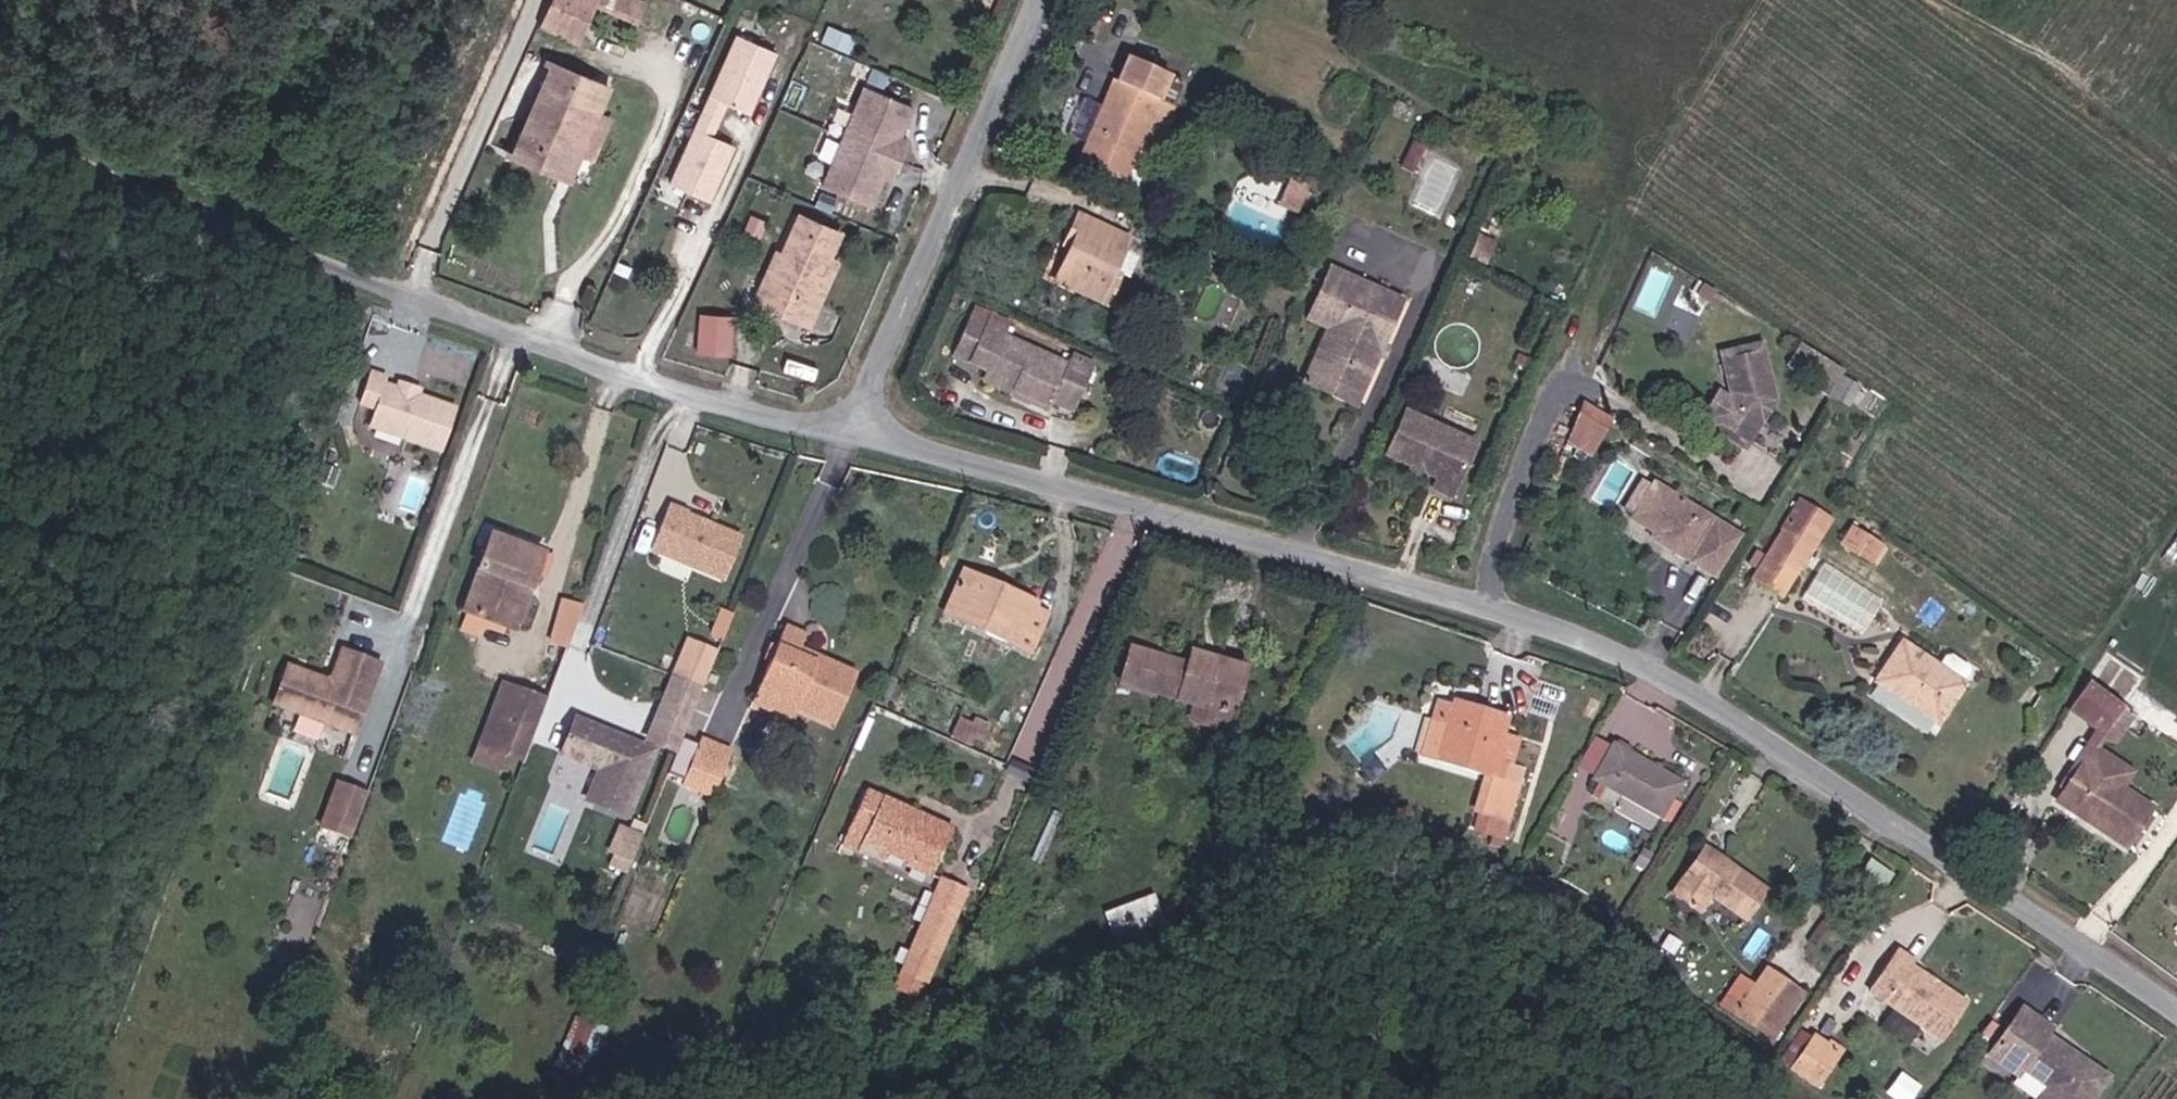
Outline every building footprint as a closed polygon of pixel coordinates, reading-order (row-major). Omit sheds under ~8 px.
[(593,2),(634,21),(642,4),(633,0),(555,0),(543,26),(575,41),(593,2)] [(734,103),(761,45),(738,37),(672,184),(693,193),(719,135),(714,132),(729,100),(734,103)] [(778,53),(761,45),(734,103),(751,111),(778,53)] [(1142,139),(1159,100),(1169,75),(1128,56),(1117,81),(1113,80),(1102,105),(1085,144),(1077,161),(1123,182),(1142,139)] [(578,113),(592,83),(551,66),(512,154),(554,173),(565,149),(554,144),(569,109),(578,113)] [(915,100),(868,80),(826,180),(874,200),(886,169),(896,173),(912,135),(902,131),(915,100)] [(565,149),(554,173),(568,179),(608,91),(592,83),(578,113),(569,109),(554,144),(565,149)] [(1083,97),(1066,136),(1085,144),(1102,105),(1083,97)] [(1178,109),(1159,100),(1142,139),(1161,148),(1178,109)] [(736,143),(719,135),(693,193),(710,201),(736,143)] [(1415,138),(1405,164),(1417,169),(1428,143),(1415,138)] [(1285,190),(1304,199),(1313,178),(1294,169),(1285,190)] [(1304,199),(1285,190),(1278,206),(1297,214),(1304,199)] [(772,274),(766,272),(753,301),(790,318),(796,303),(807,307),(829,258),(840,233),(798,214),(781,254),(772,274)] [(1077,215),(1070,230),(1077,233),(1054,282),(1107,305),(1121,275),(1113,272),(1128,239),(1077,215)] [(775,252),(766,272),(772,274),(781,254),(775,252)] [(839,262),(829,258),(807,307),(796,303),(790,318),(810,327),(839,262)] [(1308,318),(1329,328),(1339,332),(1318,378),(1359,397),(1377,355),(1383,343),(1404,298),(1332,265),(1308,318)] [(696,348),(735,351),(738,310),(699,307),(696,348)] [(985,377),(1050,406),(1072,416),(1094,369),(1071,359),(1069,364),(1004,335),(1006,330),(972,314),(954,354),(989,369),(985,377)] [(1355,405),(1359,397),(1318,378),(1339,332),(1329,328),(1304,382),(1355,405)] [(1391,346),(1383,343),(1377,355),(1385,359),(1391,346)] [(1752,441),(1765,421),(1761,415),(1770,402),(1776,403),(1778,401),(1766,352),(1757,348),(1731,355),(1725,363),(1733,395),(1729,399),(1726,397),(1720,398),(1714,400),(1709,408),(1712,418),(1716,421),(1718,430),(1741,444),(1752,441)] [(402,436),(416,397),(395,389),(381,384),(384,378),(366,371),(356,400),(373,407),(367,424),(402,436)] [(395,389),(416,397),(418,390),(397,382),(395,389)] [(453,410),(416,397),(402,436),(439,450),(453,410)] [(1611,418),(1583,401),(1573,423),(1594,438),(1611,418)] [(1761,415),(1765,421),(1776,403),(1770,402),(1761,415)] [(1389,454),(1412,464),(1424,469),(1440,476),(1434,490),(1450,497),(1474,439),(1406,411),(1389,454)] [(1583,454),(1594,438),(1573,423),(1566,440),(1583,454)] [(1424,469),(1412,464),(1409,470),(1422,475),(1424,469)] [(1621,511),(1632,518),(1652,487),(1642,480),(1621,511)] [(1665,540),(1662,545),(1714,577),(1740,538),(1653,484),(1652,487),(1632,518),(1631,519),(1654,533),(1665,540)] [(1784,530),(1813,548),(1830,520),(1801,502),(1784,530)] [(742,534),(670,508),(654,551),(726,578),(742,534)] [(1813,548),(1784,530),(1753,579),(1783,597),(1813,548)] [(1862,531),(1850,550),(1872,564),(1884,544),(1862,531)] [(1650,539),(1662,545),(1665,540),(1654,533),(1650,539)] [(463,613),(508,629),(523,587),(530,589),(542,553),(491,535),(463,613)] [(990,593),(994,585),(962,571),(959,579),(990,593)] [(990,593),(959,579),(944,614),(1033,652),(1049,615),(1033,609),(1036,603),(994,585),(990,593)] [(523,587),(508,629),(514,631),(530,589),(523,587)] [(566,649),(582,605),(561,597),(544,641),(566,649)] [(784,627),(756,690),(796,708),(834,724),(856,674),(818,658),(815,664),(796,656),(799,650),(805,636),(784,627)] [(1938,723),(1964,685),(1962,684),(1938,667),(1903,643),(1877,681),(1938,723)] [(1194,698),(1220,706),(1233,710),(1246,668),(1190,651),(1185,665),(1129,648),(1119,683),(1192,705),(1194,698)] [(815,664),(818,658),(799,650),(796,656),(815,664)] [(326,682),(314,678),(300,716),(354,736),(380,666),(340,651),(330,680),(326,682)] [(1946,656),(1938,667),(1962,684),(1970,673),(1969,668),(1951,656),(1946,656)] [(300,716),(314,678),(286,668),(272,706),(300,716)] [(705,685),(676,675),(665,703),(693,713),(705,685)] [(506,754),(523,761),(547,699),(503,682),(479,744),(506,754)] [(2124,709),(2088,683),(2070,708),(2099,728),(2106,734),(2124,709)] [(796,708),(756,690),(751,703),(791,720),(796,708)] [(1210,737),(1220,706),(1194,698),(1192,705),(1185,729),(1210,737)] [(1449,716),(1435,712),(1422,759),(1490,778),(1479,815),(1507,823),(1522,768),(1509,764),(1517,739),(1501,735),(1503,727),(1475,718),(1477,710),(1477,708),(1453,701),(1452,705),(1449,716)] [(1449,716),(1452,705),(1438,701),(1435,712),(1449,716)] [(693,713),(665,703),(650,740),(678,751),(693,713)] [(2132,714),(2124,709),(2106,734),(2099,728),(2078,760),(2083,764),(2116,787),(2133,760),(2111,746),(2132,714)] [(1475,718),(1503,727),(1505,718),(1477,710),(1475,718)] [(628,814),(655,748),(577,716),(562,752),(601,768),(588,798),(628,814)] [(975,718),(972,725),(958,719),(951,736),(970,744),(972,739),(981,743),(990,724),(975,718)] [(680,783),(712,796),(729,754),(698,741),(680,783)] [(506,754),(479,744),(473,762),(499,773),(506,754)] [(1593,779),(1660,818),(1679,785),(1613,746),(1593,779)] [(2083,764),(2057,802),(2126,847),(2151,810),(2116,787),(2083,764)] [(344,787),(336,784),(328,805),(336,808),(344,787)] [(351,839),(367,795),(344,787),(336,808),(328,805),(320,828),(351,839)] [(867,791),(851,825),(867,833),(866,837),(910,857),(906,865),(931,876),(953,831),(867,791)] [(1397,829),(1414,825),(1411,813),(1394,817),(1397,829)] [(859,851),(866,837),(867,833),(851,825),(842,844),(859,851)] [(634,858),(643,835),(623,827),(614,849),(634,858)] [(1674,894),(1700,912),(1711,897),(1746,921),(1767,890),(1704,848),(1674,894)] [(895,990),(917,1000),(965,888),(943,879),(895,990)] [(1112,940),(1163,922),(1153,895),(1103,913),(1112,940)] [(1939,1041),(1966,1003),(1896,953),(1869,990),(1939,1041)] [(1768,969),(1755,988),(1741,979),(1723,1005),(1772,1038),(1802,993),(1768,969)] [(2044,1098),(2093,1098),(2110,1074),(2049,1032),(2054,1026),(2024,1006),(1991,1054),(2019,1074),(2023,1067),(2052,1087),(2044,1098)] [(563,1042),(590,1052),(600,1026),(574,1016),(563,1042)] [(1795,1070),(1818,1086),(1839,1055),(1815,1039),(1795,1070)] [(1926,1082),(1906,1069),(1892,1091),(1905,1098),(1915,1098),(1926,1082)]
